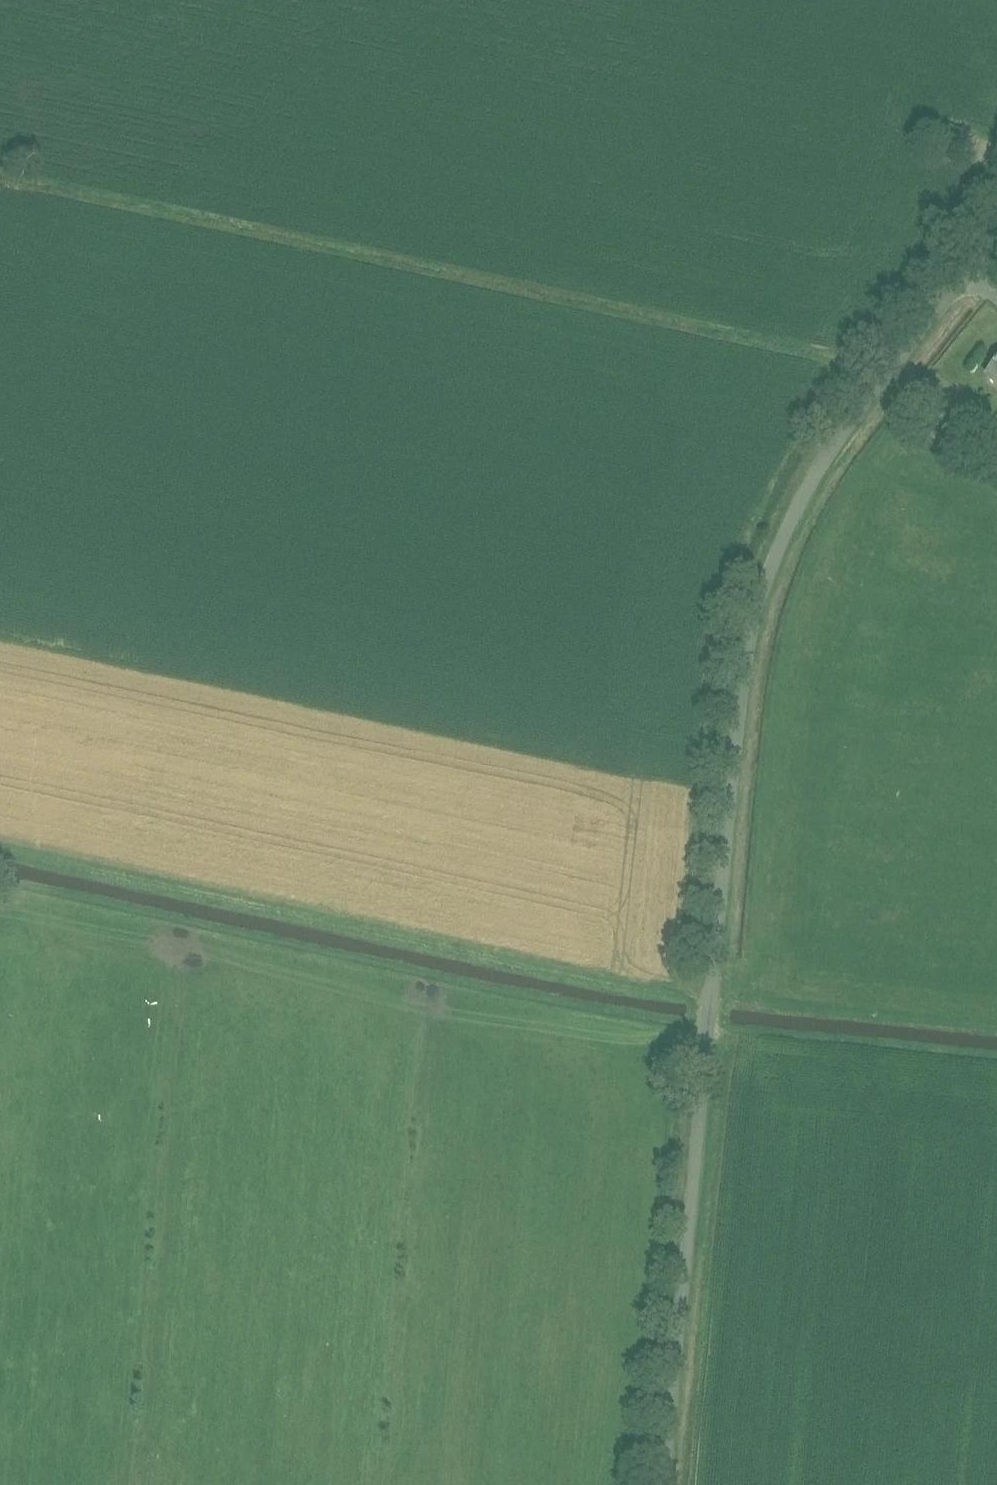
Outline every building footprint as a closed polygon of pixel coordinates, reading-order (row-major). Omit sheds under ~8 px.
[(986,378),(996,387),(996,364),(986,378)]
